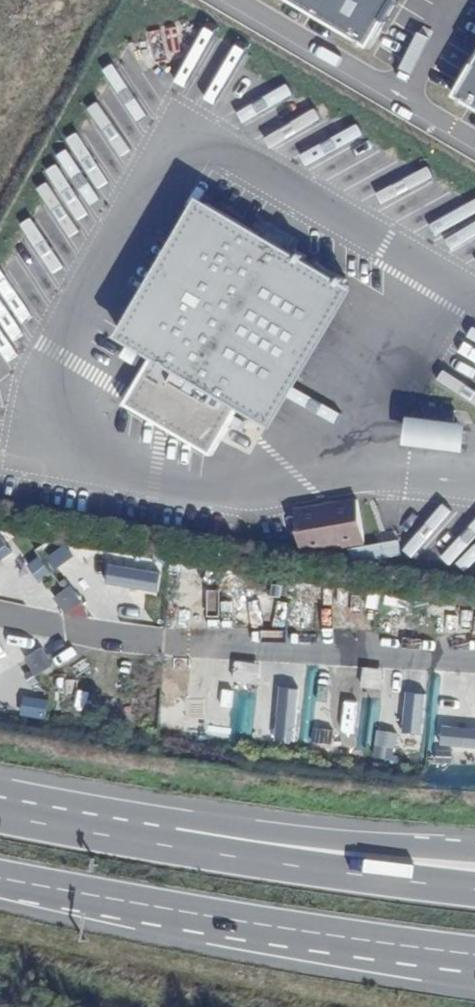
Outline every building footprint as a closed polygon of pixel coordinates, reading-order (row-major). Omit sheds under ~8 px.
[(384,0),(289,0),(359,41),(384,0)] [(447,90),(474,107),(474,42),(447,90)] [(143,375),(229,426),(239,409),(265,424),(346,287),(207,206),(127,343),(152,358),(143,375)] [(211,456),(229,426),(143,375),(124,406),(211,456)] [(462,421),(401,415),(399,443),(459,449),(462,421)] [(356,503),(293,512),(300,555),(363,545),(356,503)] [(0,529),(0,561),(15,550),(0,529)] [(163,556),(113,550),(109,582),(159,589),(163,556)] [(54,595),(67,611),(83,600),(70,584),(54,595)] [(54,663),(43,646),(24,657),(35,673),(54,663)] [(259,662),(236,659),(234,680),(257,682),(259,662)] [(384,668),(366,667),(364,686),(382,687),(384,668)] [(170,695),(167,723),(182,724),(185,697),(170,695)]
